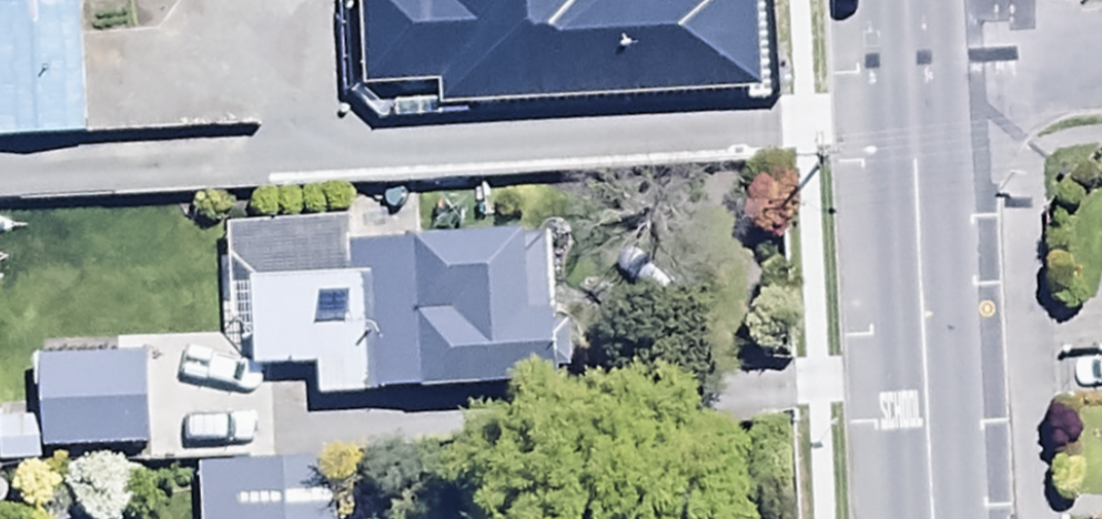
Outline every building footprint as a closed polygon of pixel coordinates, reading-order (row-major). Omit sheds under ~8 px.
[(361,30),(319,32),(323,107),(526,96),(521,0),(359,0),(361,30)] [(0,15),(0,142),(85,141),(83,14),(0,15)] [(346,228),(223,231),(226,353),(245,353),(246,373),(313,371),(314,401),(552,395),(548,246),(347,251),(346,228)] [(37,362),(39,425),(0,426),(0,474),(40,472),(39,459),(150,455),(147,358),(37,362)] [(193,467),(195,518),(337,518),(335,462),(193,467)]
